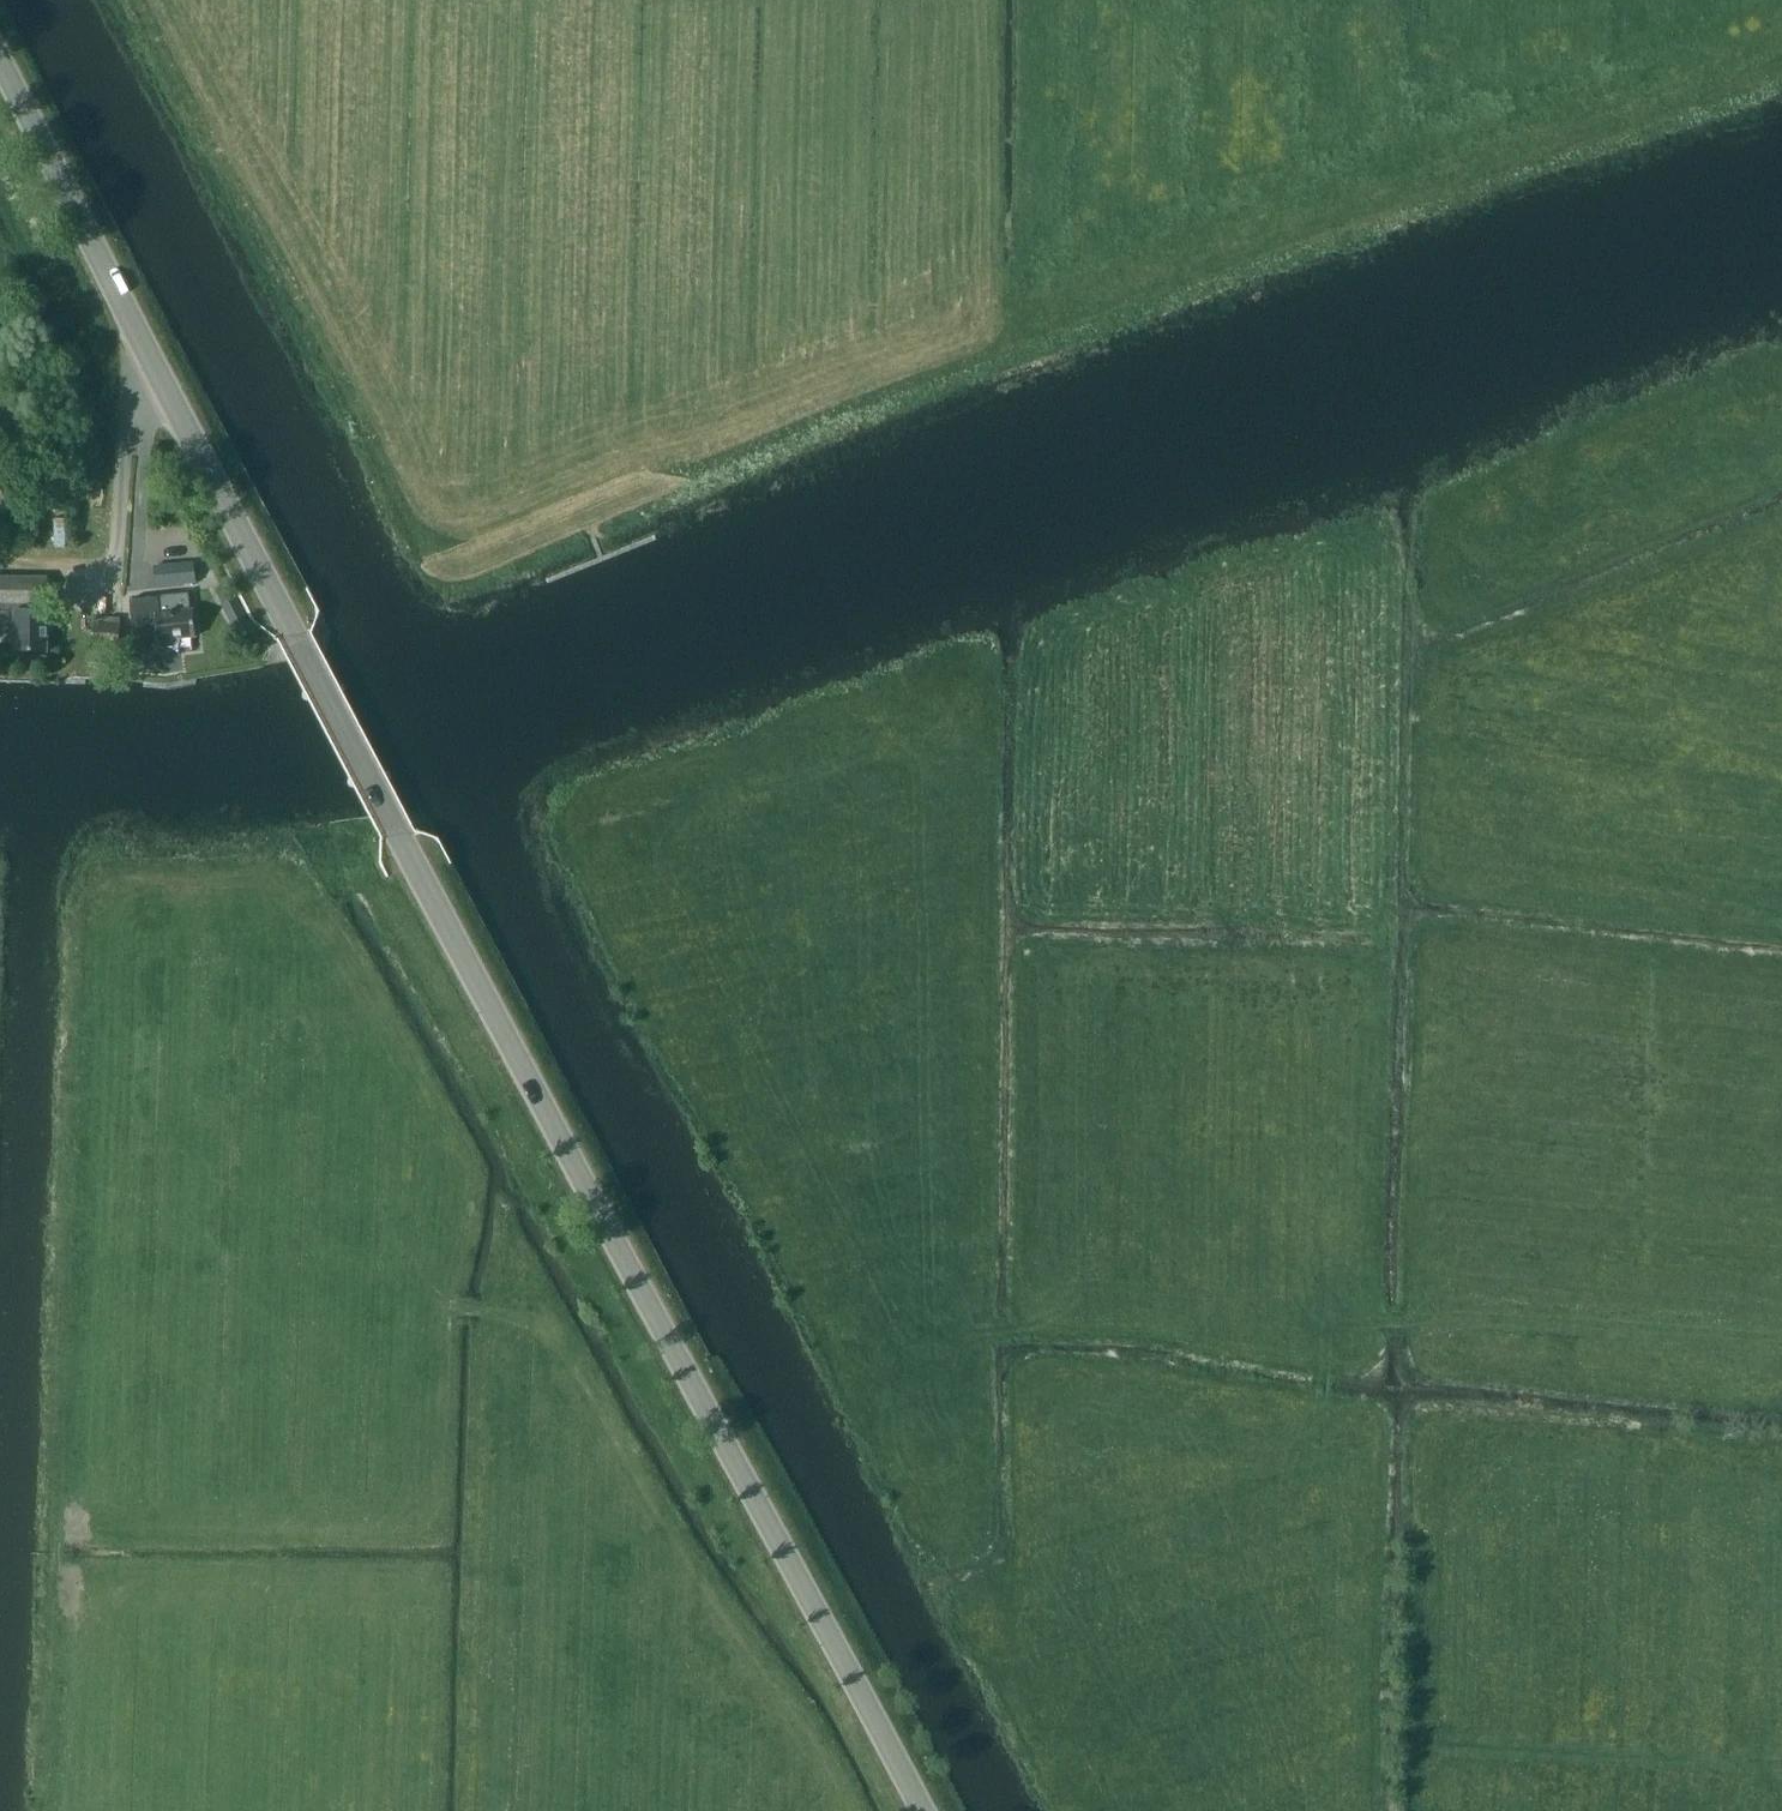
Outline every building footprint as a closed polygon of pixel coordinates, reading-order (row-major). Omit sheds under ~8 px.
[(65,498),(41,499),(41,507),(51,507),(51,516),(65,516),(65,498)] [(155,564),(157,583),(195,578),(193,559),(155,564)] [(14,635),(14,646),(45,646),(45,621),(52,621),(52,606),(27,606),(27,600),(44,600),(44,573),(0,573),(0,602),(1,602),(1,612),(0,612),(0,635),(14,635)] [(170,641),(169,636),(194,634),(191,607),(187,608),(186,591),(128,596),(132,645),(170,641)] [(233,600),(222,606),(226,613),(236,607),(233,600)] [(93,622),(92,643),(119,645),(120,624),(93,622)]
